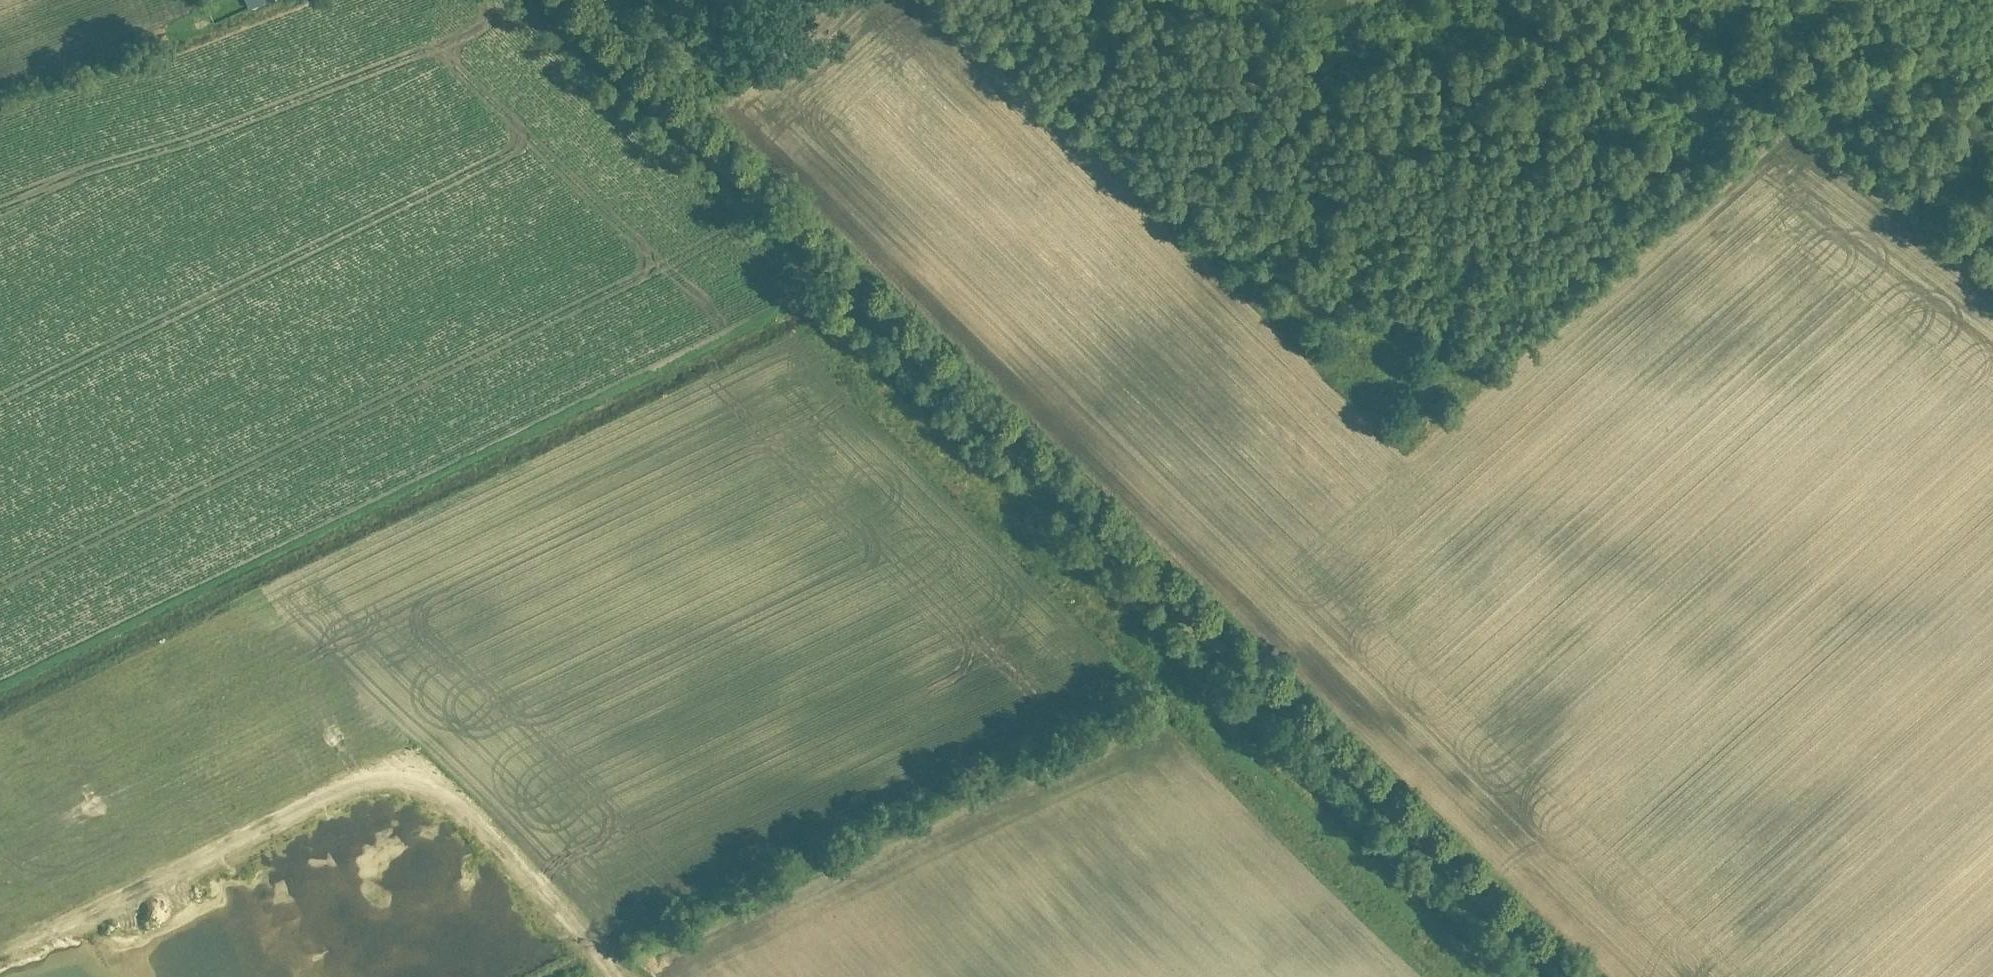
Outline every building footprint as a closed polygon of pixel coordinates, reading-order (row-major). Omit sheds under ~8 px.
[(280,0),(247,0),(252,12),(280,0)]
